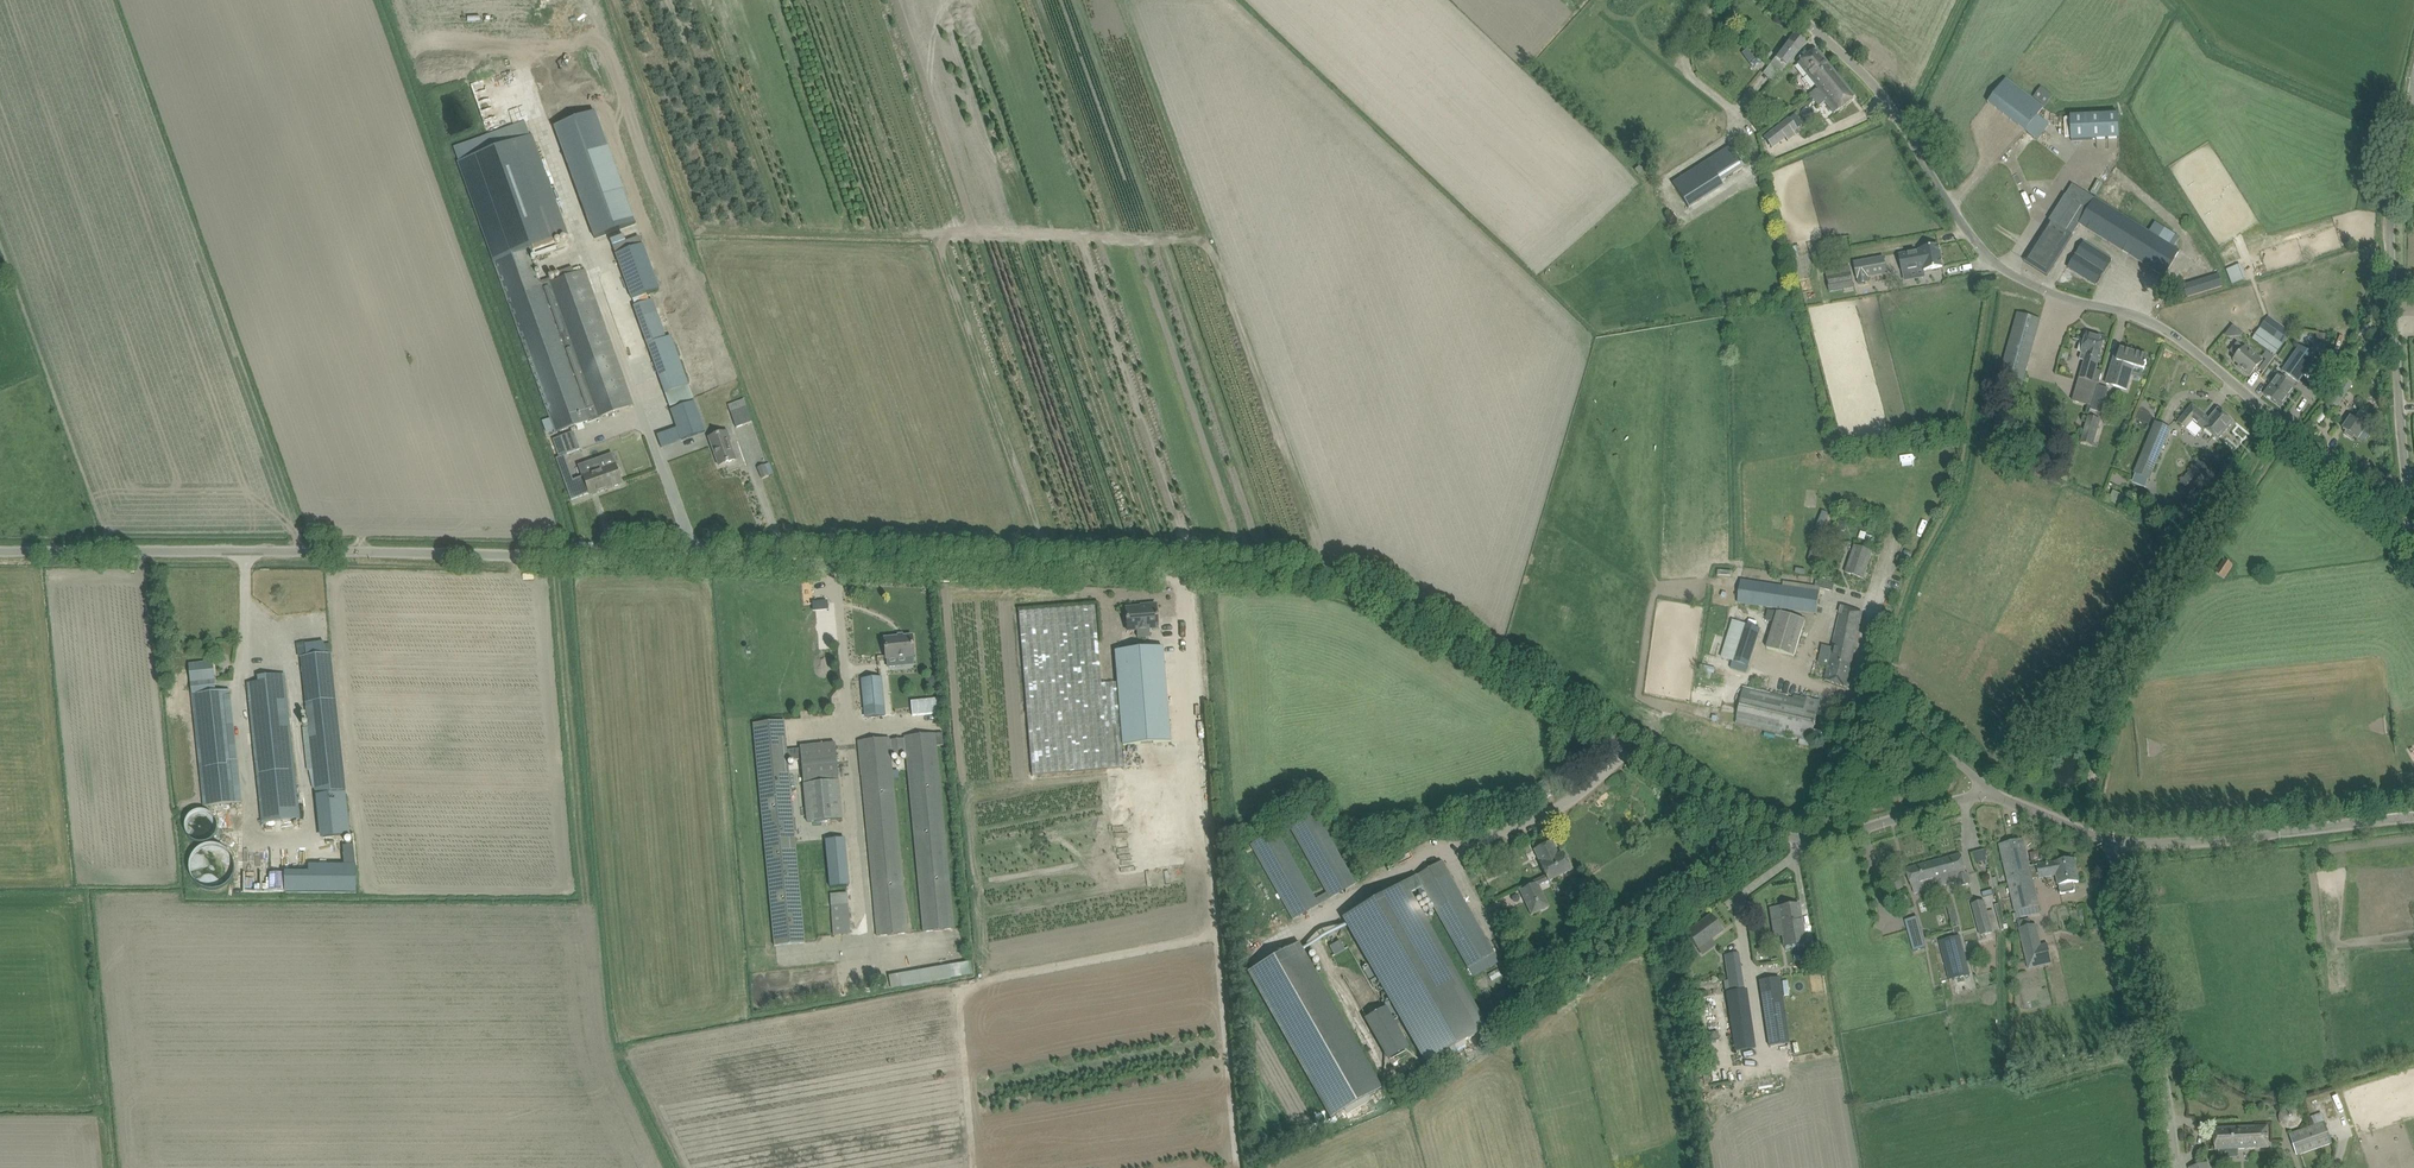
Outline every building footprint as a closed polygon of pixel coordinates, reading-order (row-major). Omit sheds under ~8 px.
[(1794,34),(1770,64),(1782,74),(1806,43),(1794,34)] [(1816,49),(1807,56),(1797,64),(1817,88),(1818,88),(1836,74),(1816,49)] [(1837,111),(1846,104),(1855,97),(1836,74),(1818,88),(1817,88),(1810,94),(1819,106),(1827,99),(1837,111)] [(2006,79),(1988,102),(2026,131),(2037,116),(2044,108),(2006,79)] [(2039,89),(2033,97),(2044,106),(2051,98),(2039,89)] [(2071,140),(2119,138),(2118,114),(2070,116),(2071,140)] [(589,116),(549,130),(588,237),(628,223),(589,116)] [(2037,116),(2026,131),(2033,137),(2034,138),(2036,139),(2037,140),(2049,125),(2048,124),(2037,116)] [(1788,117),(1763,137),(1772,148),(1785,138),(1788,141),(1796,135),(1793,133),(1798,129),(1788,117)] [(532,135),(458,162),(555,433),(633,405),(585,270),(544,285),(542,281),(539,282),(526,249),(567,234),(532,135)] [(1705,162),(1718,183),(1743,167),(1730,146),(1705,162)] [(2047,276),(2080,224),(2096,199),(2073,184),(2024,261),(2047,276)] [(2164,276),(2179,252),(2096,199),(2080,224),(2164,276)] [(2068,267),(2075,271),(2096,285),(2112,260),(2083,241),(2068,267)] [(643,244),(616,254),(619,264),(632,299),(659,289),(646,254),(643,244)] [(1920,251),(1899,255),(1903,272),(1917,270),(1916,267),(1922,266),(1923,271),(1924,270),(1943,267),(1939,246),(1919,249),(1920,251)] [(1867,277),(1887,273),(1884,257),(1855,262),(1859,283),(1868,282),(1867,277)] [(2241,264),(2228,269),(2233,284),(2247,278),(2241,264)] [(1827,278),(1830,292),(1854,287),(1851,273),(1827,278)] [(2185,285),(2188,296),(2222,286),(2219,275),(2185,285)] [(666,337),(652,299),(634,306),(670,407),(693,399),(671,336),(666,337)] [(2021,387),(2037,331),(2040,320),(2018,313),(1998,381),(2021,387)] [(2253,339),(2276,355),(2291,333),(2268,316),(2253,339)] [(2091,406),(2098,386),(2102,371),(2096,369),(2105,339),(2087,333),(2085,341),(2083,340),(2079,351),(2086,353),(2073,401),(2091,406)] [(2238,367),(2250,377),(2263,361),(2246,347),(2244,348),(2237,343),(2230,351),(2237,357),(2234,360),(2240,365),(2238,367)] [(2298,382),(2316,357),(2299,345),(2281,370),(2298,382)] [(2118,360),(2114,359),(2107,384),(2127,390),(2134,367),(2144,370),(2145,365),(2146,366),(2147,364),(2146,363),(2148,357),(2127,350),(2127,349),(2126,348),(2125,350),(2121,349),(2118,360)] [(2275,356),(2266,350),(2261,356),(2266,359),(2258,368),(2263,372),(2275,356)] [(2281,406),(2295,388),(2279,376),(2265,395),(2281,406)] [(2332,414),(2348,389),(2342,385),(2325,410),(2332,414)] [(2101,412),(2108,389),(2098,386),(2091,406),(2091,409),(2101,412)] [(735,403),(728,406),(731,413),(734,422),(737,429),(753,423),(747,407),(744,400),(744,399),(734,402),(735,403)] [(694,403),(671,411),(682,440),(704,432),(694,403)] [(2192,405),(2178,422),(2196,437),(2202,430),(2203,432),(2205,429),(2218,440),(2233,422),(2218,409),(2209,419),(2192,405)] [(2355,437),(2358,440),(2359,439),(2364,443),(2371,432),(2366,428),(2367,427),(2363,425),(2369,417),(2361,411),(2355,419),(2352,417),(2343,429),(2347,432),(2345,434),(2353,439),(2355,437)] [(2089,416),(2081,443),(2092,446),(2100,419),(2089,416)] [(2167,427),(2153,422),(2134,472),(2148,477),(2167,427)] [(709,438),(715,454),(719,466),(736,460),(729,442),(731,442),(727,432),(709,438)] [(559,456),(567,453),(561,435),(553,438),(559,456)] [(1867,472),(1880,471),(1879,458),(1866,459),(1867,472)] [(2210,470),(2200,462),(2181,483),(2192,492),(2210,470)] [(583,476),(586,484),(590,494),(590,495),(622,484),(615,464),(593,472),(592,471),(583,474),(583,476)] [(769,476),(764,465),(758,468),(762,479),(769,476)] [(571,472),(562,475),(565,483),(571,501),(590,494),(586,484),(583,476),(573,480),(571,472)] [(1937,473),(1934,485),(1949,489),(1952,478),(1937,473)] [(1871,508),(1872,496),(1855,495),(1854,507),(1871,508)] [(1939,512),(1944,504),(1932,497),(1927,505),(1939,512)] [(1822,530),(1827,518),(1813,513),(1809,525),(1822,530)] [(1845,573),(1852,575),(1863,579),(1872,552),(1854,546),(1845,573)] [(2225,560),(2223,564),(2216,573),(2224,579),(2233,565),(2225,560)] [(1816,614),(1816,612),(1819,591),(1741,581),(1738,603),(1816,614)] [(1145,606),(1146,607),(1126,609),(1127,630),(1138,630),(1138,637),(1149,636),(1149,629),(1158,628),(1156,605),(1145,606)] [(1019,612),(1020,624),(1032,775),(1123,768),(1122,746),(1118,682),(1102,684),(1095,606),(1019,612)] [(1846,687),(1856,641),(1862,613),(1842,606),(1832,650),(1825,648),(1821,665),(1828,667),(1825,680),(1846,687)] [(1794,657),(1805,620),(1778,612),(1767,648),(1794,657)] [(1720,656),(1748,665),(1760,627),(1732,618),(1720,656)] [(884,638),(886,659),(914,656),(912,636),(884,638)] [(1115,650),(1118,682),(1122,746),(1170,742),(1163,647),(1115,650)] [(331,653),(301,657),(303,669),(309,727),(302,728),(307,770),(314,769),(317,794),(346,790),(331,653)] [(215,680),(213,662),(189,664),(191,682),(215,680)] [(248,688),(249,700),(260,823),(297,820),(284,674),(258,677),(259,687),(256,687),(255,683),(248,683),(249,688),(248,688)] [(880,678),(862,679),(866,717),(885,715),(884,706),(881,678),(880,678)] [(1744,688),(1739,712),(1736,724),(1811,741),(1820,701),(1807,698),(1806,702),(1744,688)] [(242,800),(241,800),(229,690),(192,694),(204,806),(242,802),(242,800)] [(807,822),(843,819),(835,743),(800,746),(800,749),(786,750),(783,720),(753,723),(775,945),(804,943),(793,823),(787,761),(796,760),(797,768),(802,767),(807,822)] [(953,929),(936,745),(944,745),(943,733),(905,736),(905,739),(889,740),(889,738),(859,741),(878,936),(907,933),(890,755),(907,754),(924,932),(953,929)] [(1863,778),(1868,787),(1882,780),(1876,770),(1863,778)] [(317,794),(316,794),(321,837),(350,834),(346,790),(317,794)] [(1288,824),(1329,892),(1315,901),(1275,832),(1252,846),(1295,920),(1356,884),(1312,810),(1288,824)] [(211,819),(212,811),(201,811),(200,819),(190,819),(190,832),(198,832),(197,836),(207,837),(207,828),(215,828),(215,819),(211,819)] [(844,838),(825,839),(830,887),(846,886),(849,886),(844,838)] [(2000,844),(2002,856),(2008,880),(2031,874),(2029,867),(2023,839),(2000,844)] [(1540,864),(1546,877),(1548,881),(1571,870),(1563,853),(1556,857),(1553,851),(1556,850),(1552,842),(1537,848),(1544,862),(1540,864)] [(2038,851),(2030,853),(2032,862),(2040,860),(2041,860),(2039,851),(2038,851)] [(1937,861),(1944,885),(1958,881),(1959,887),(1970,884),(1967,874),(1966,874),(1961,855),(1937,861)] [(2057,875),(2059,886),(2060,894),(2075,892),(2074,883),(2079,882),(2075,859),(2029,867),(2031,874),(2008,880),(2016,911),(2038,906),(2032,879),(2057,875)] [(1422,887),(1468,968),(1493,953),(1447,873),(1448,873),(1442,861),(1343,918),(1415,1044),(1426,1063),(1487,1029),(1410,894),(1422,887)] [(1912,887),(1914,893),(1944,885),(1937,861),(1907,869),(1912,887)] [(298,873),(298,892),(309,892),(349,893),(356,893),(357,865),(354,865),(309,865),(309,873),(298,873)] [(1886,881),(1890,892),(1903,888),(1899,877),(1886,881)] [(1549,907),(1537,883),(1536,880),(1522,887),(1528,900),(1525,901),(1532,915),(1549,907)] [(847,891),(831,893),(835,934),(851,933),(847,891)] [(1992,933),(1992,932),(1984,901),(1972,904),(1981,936),(1992,933)] [(1804,945),(1800,917),(1798,905),(1779,908),(1785,947),(1804,945)] [(1711,915),(1687,933),(1698,948),(1722,930),(1717,923),(1717,921),(1714,917),(1712,917),(1711,915)] [(1918,916),(1905,920),(1914,951),(1926,948),(1918,916)] [(2036,925),(2032,926),(2020,929),(2029,968),(2052,963),(2050,954),(2043,956),(2036,925)] [(1970,974),(1960,936),(1939,941),(1949,980),(1970,974)] [(1335,955),(1347,950),(1342,941),(1331,946),(1335,955)] [(1331,1118),(1368,1097),(1382,1089),(1299,943),(1247,972),(1331,1118)] [(1738,953),(1724,955),(1726,965),(1740,962),(1738,953)] [(948,966),(901,974),(903,987),(951,979),(948,966)] [(1759,981),(1769,1046),(1790,1043),(1780,978),(1759,981)] [(1730,992),(1726,992),(1735,1051),(1739,1050),(1755,1048),(1747,989),(1744,990),(1730,992)] [(1390,1007),(1367,1019),(1390,1062),(1414,1050),(1390,1007)] [(2324,1123),(2314,1127),(2290,1135),(2298,1156),(2332,1144),(2324,1123)] [(2268,1148),(2268,1138),(2267,1126),(2214,1129),(2215,1150),(2268,1148)]
